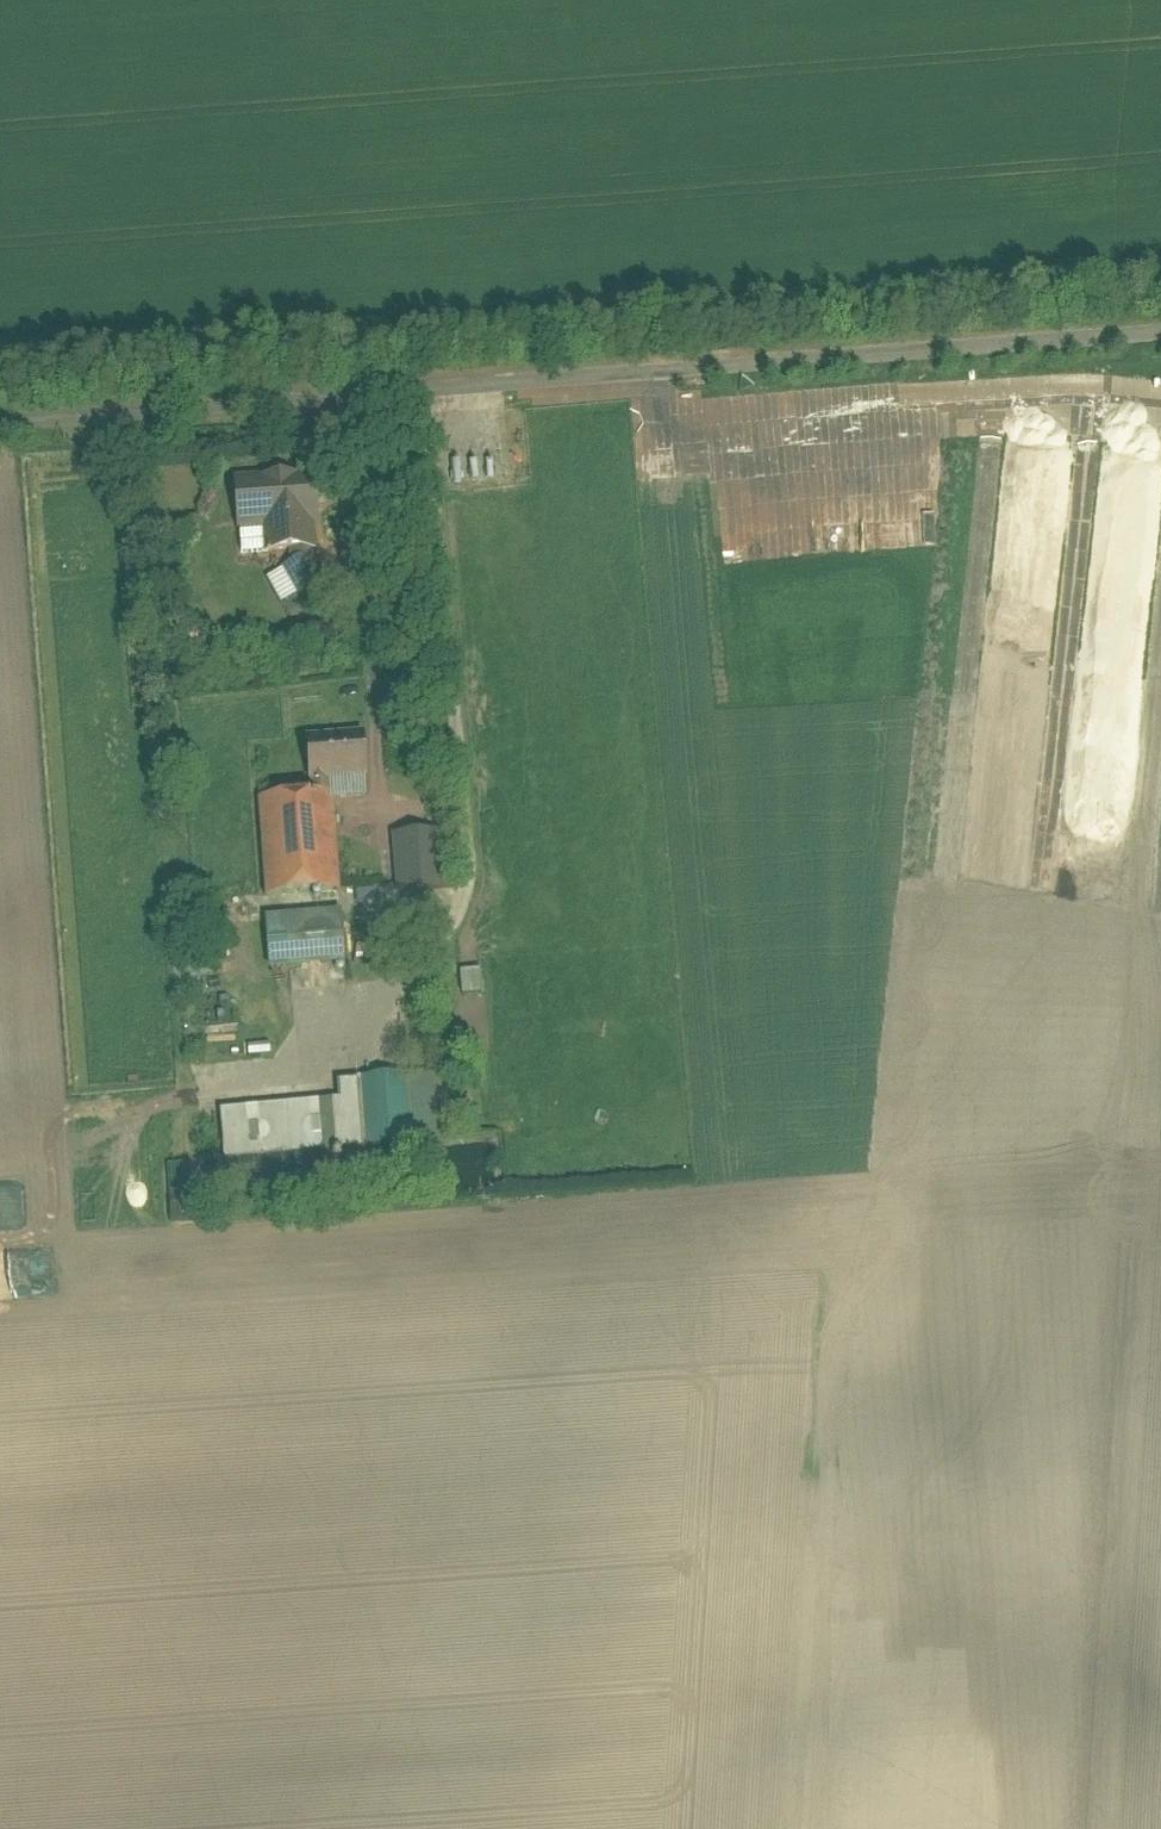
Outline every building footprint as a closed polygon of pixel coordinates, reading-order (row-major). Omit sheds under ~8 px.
[(312,472),(234,477),(238,526),(265,524),(267,552),(314,549),(312,521),(316,521),(312,472)] [(296,562),(268,578),(284,605),(312,589),(296,562)] [(367,777),(364,737),(306,742),(309,782),(327,781),(367,777)] [(310,796),(256,800),(264,898),(342,892),(334,794),(328,794),(327,781),(309,782),(310,796)] [(439,833),(394,837),(399,891),(444,887),(439,833)] [(344,912),(391,909),(389,888),(342,892),(344,912)] [(340,911),(264,917),(268,969),(344,963),(340,911)] [(481,970),(461,971),(462,994),(482,993),(481,970)] [(434,1141),(428,1071),(335,1080),(337,1100),(341,1149),(434,1141)] [(337,1100),(220,1111),(224,1160),(341,1149),(337,1100)] [(180,1194),(204,1191),(203,1185),(213,1184),(211,1166),(177,1170),(180,1194)]
